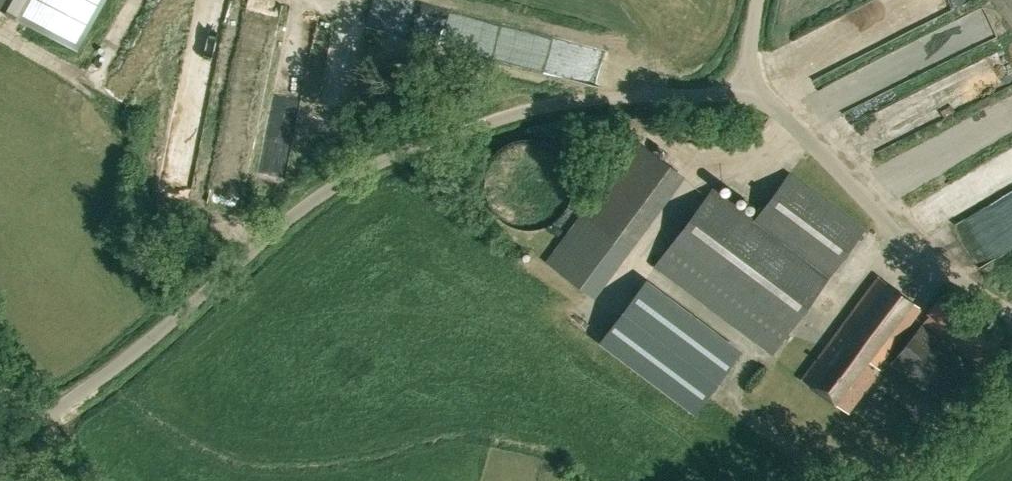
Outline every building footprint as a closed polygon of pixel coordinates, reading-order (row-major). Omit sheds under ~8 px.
[(101,0),(0,0),(0,5),(75,47),(101,0)] [(774,351),(787,334),(863,231),(789,175),(755,220),(713,189),(670,247),(657,264),(774,351)] [(876,368),(921,308),(879,277),(803,378),(848,411),(879,370),(876,368)] [(696,410),(739,352),(645,282),(602,340),(696,410)] [(949,291),(924,323),(977,365),(1003,333),(949,291)] [(892,363),(945,405),(975,368),(922,325),(892,363)]
